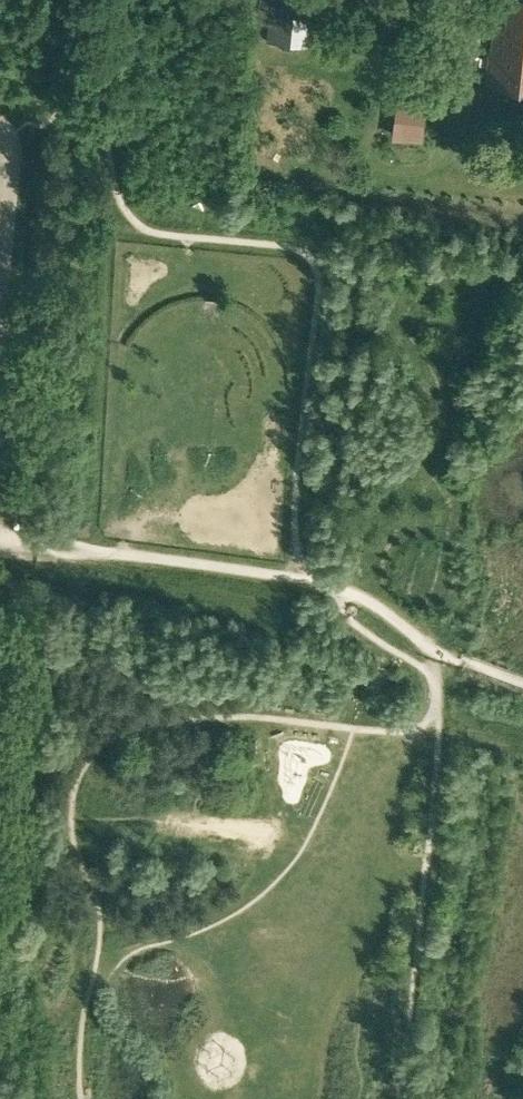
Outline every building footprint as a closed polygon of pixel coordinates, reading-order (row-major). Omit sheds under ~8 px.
[(308,8),(309,0),(273,0),(272,14),(269,39),(275,40),(305,43),(308,8)] [(522,85),(522,0),(497,0),(489,81),(522,85)] [(426,104),(396,99),(391,135),(421,139),(426,104)]
